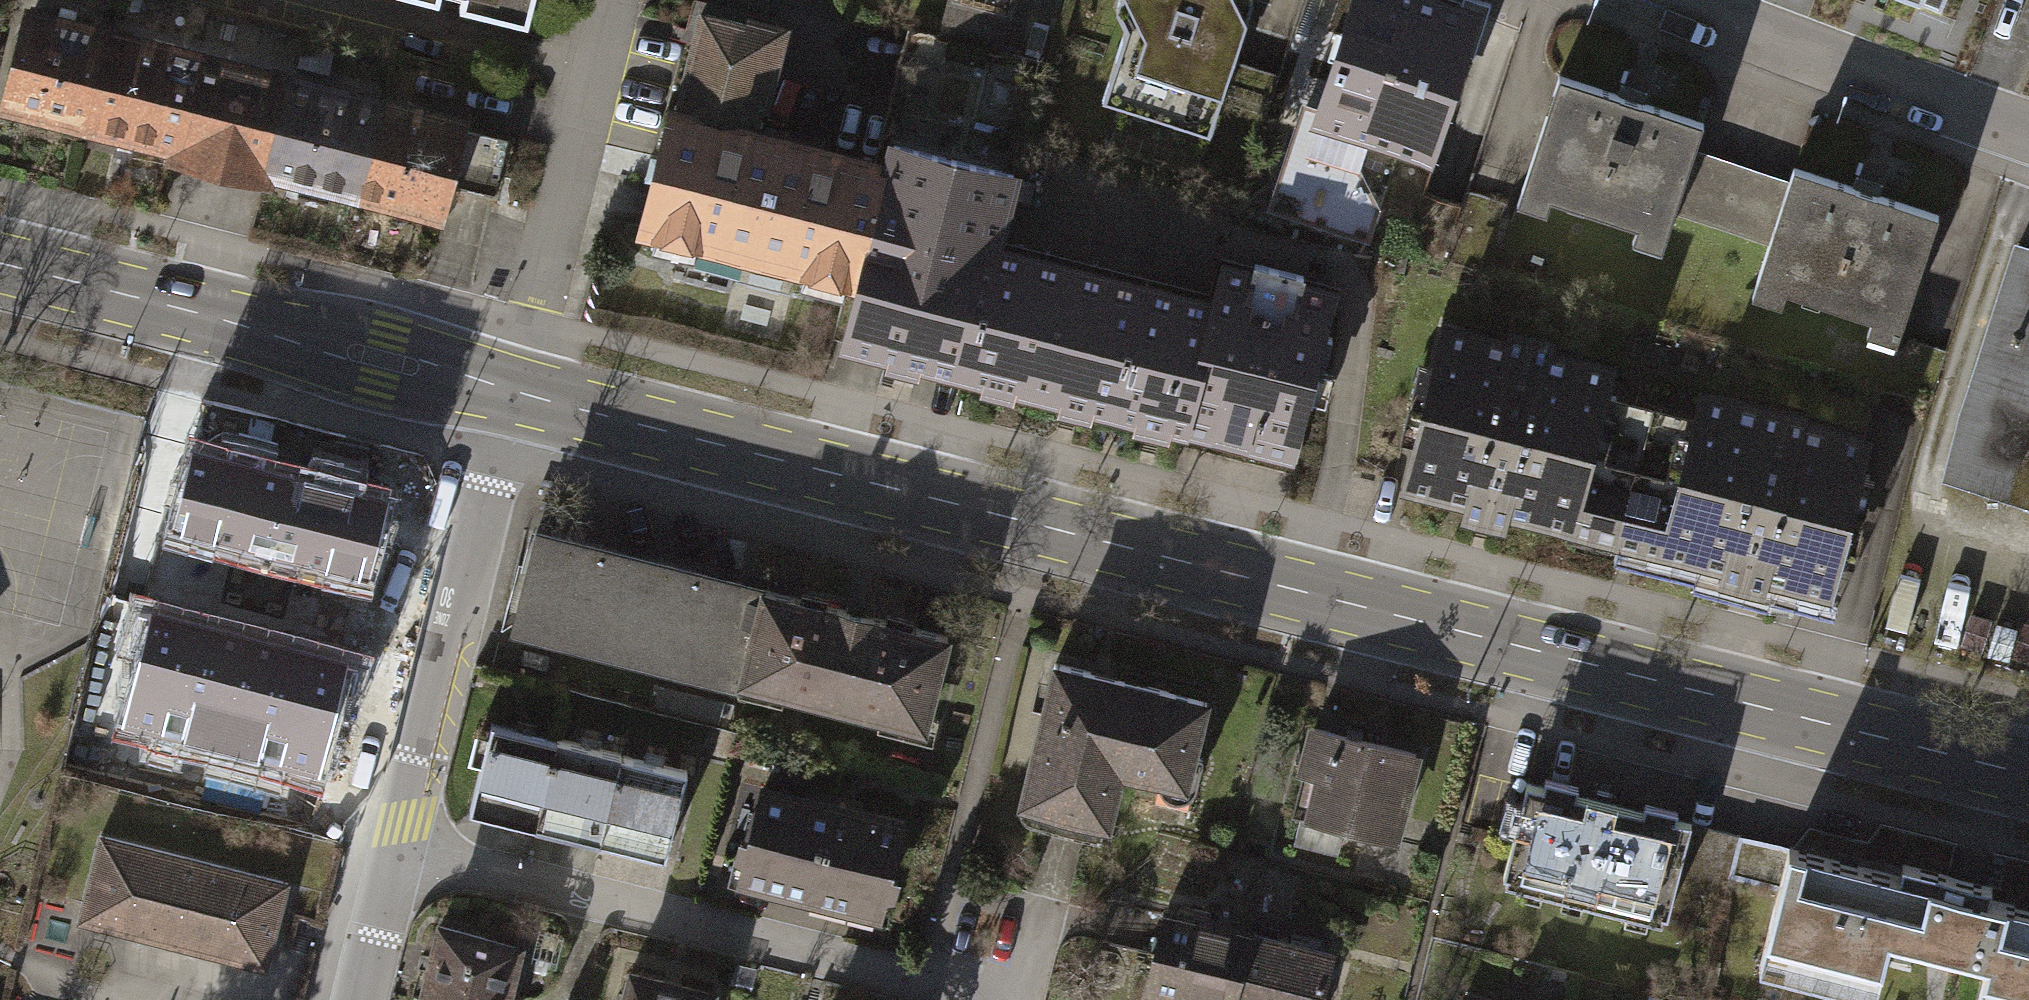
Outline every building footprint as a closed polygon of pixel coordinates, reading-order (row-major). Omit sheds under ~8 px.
[(534,0),(434,0),(527,24),(534,0)] [(1116,16),(1126,37),(1104,106),(1211,142),(1255,10),(1250,0),(1122,0),(1116,16)] [(1426,0),(1364,0),(1332,94),(1319,132),(1371,150),(1437,172),(1489,21),(1426,0)] [(1919,8),(1922,2),(1939,9),(1943,0),(1900,0),(1919,8)] [(113,33),(32,13),(8,107),(89,127),(113,33)] [(758,21),(756,28),(704,15),(646,242),(871,299),(856,359),(1304,472),(1349,293),(1231,263),(1221,303),(1012,250),(1057,76),(915,40),(882,169),(769,140),(797,31),(758,21)] [(201,55),(113,33),(89,127),(177,149),(201,55)] [(290,77),(201,55),(177,149),(176,155),(265,178),(267,171),(290,77)] [(1550,75),(1513,188),(1655,235),(1664,210),(1685,147),(1693,122),(1634,102),(1619,97),(1608,93),(1550,75)] [(379,100),(290,77),(267,171),(356,194),(379,100)] [(1319,132),(1332,94),(1314,89),(1276,213),(1373,242),(1382,212),(1363,175),(1371,150),(1319,132)] [(459,120),(379,100),(356,194),(436,214),(444,180),(459,123),(459,120)] [(510,136),(459,123),(444,180),(495,193),(510,136)] [(1781,179),(1685,147),(1664,210),(1760,242),(1781,179)] [(1760,242),(1748,279),(1891,326),(1928,213),(1867,193),(1785,166),(1781,179),(1760,242)] [(2018,247),(1947,475),(1969,481),(1953,531),(2028,554),(2028,251),(2018,247)] [(1441,311),(1396,481),(1826,594),(1871,424),(1441,311)] [(194,444),(172,537),(368,582),(390,489),(194,444)] [(765,591),(541,534),(517,626),(741,682),(765,591)] [(947,636),(765,591),(741,682),(924,729),(947,636)] [(123,730),(320,780),(349,665),(152,615),(123,730)] [(1197,698),(1044,661),(1010,803),(1099,824),(1112,771),(1186,789),(1194,757),(1183,754),(1197,698)] [(678,769),(482,722),(461,809),(656,856),(678,769)] [(1312,729),(1291,816),(1386,839),(1407,752),(1312,729)] [(1681,822),(1517,781),(1494,873),(1658,914),(1681,822)] [(890,821),(754,786),(731,876),(867,910),(890,821)] [(1707,927),(1731,835),(1681,822),(1658,914),(1707,927)] [(287,883),(101,835),(79,922),(266,969),(287,883)] [(1779,847),(1749,966),(1865,995),(1879,938),(1977,962),(1968,999),(2028,999),(2028,909),(1779,847)] [(1156,910),(1136,985),(1194,999),(1310,999),(1322,952),(1156,910)] [(413,999),(496,999),(510,943),(432,924),(413,999)] [(621,972),(614,999),(699,999),(701,991),(621,972)]
